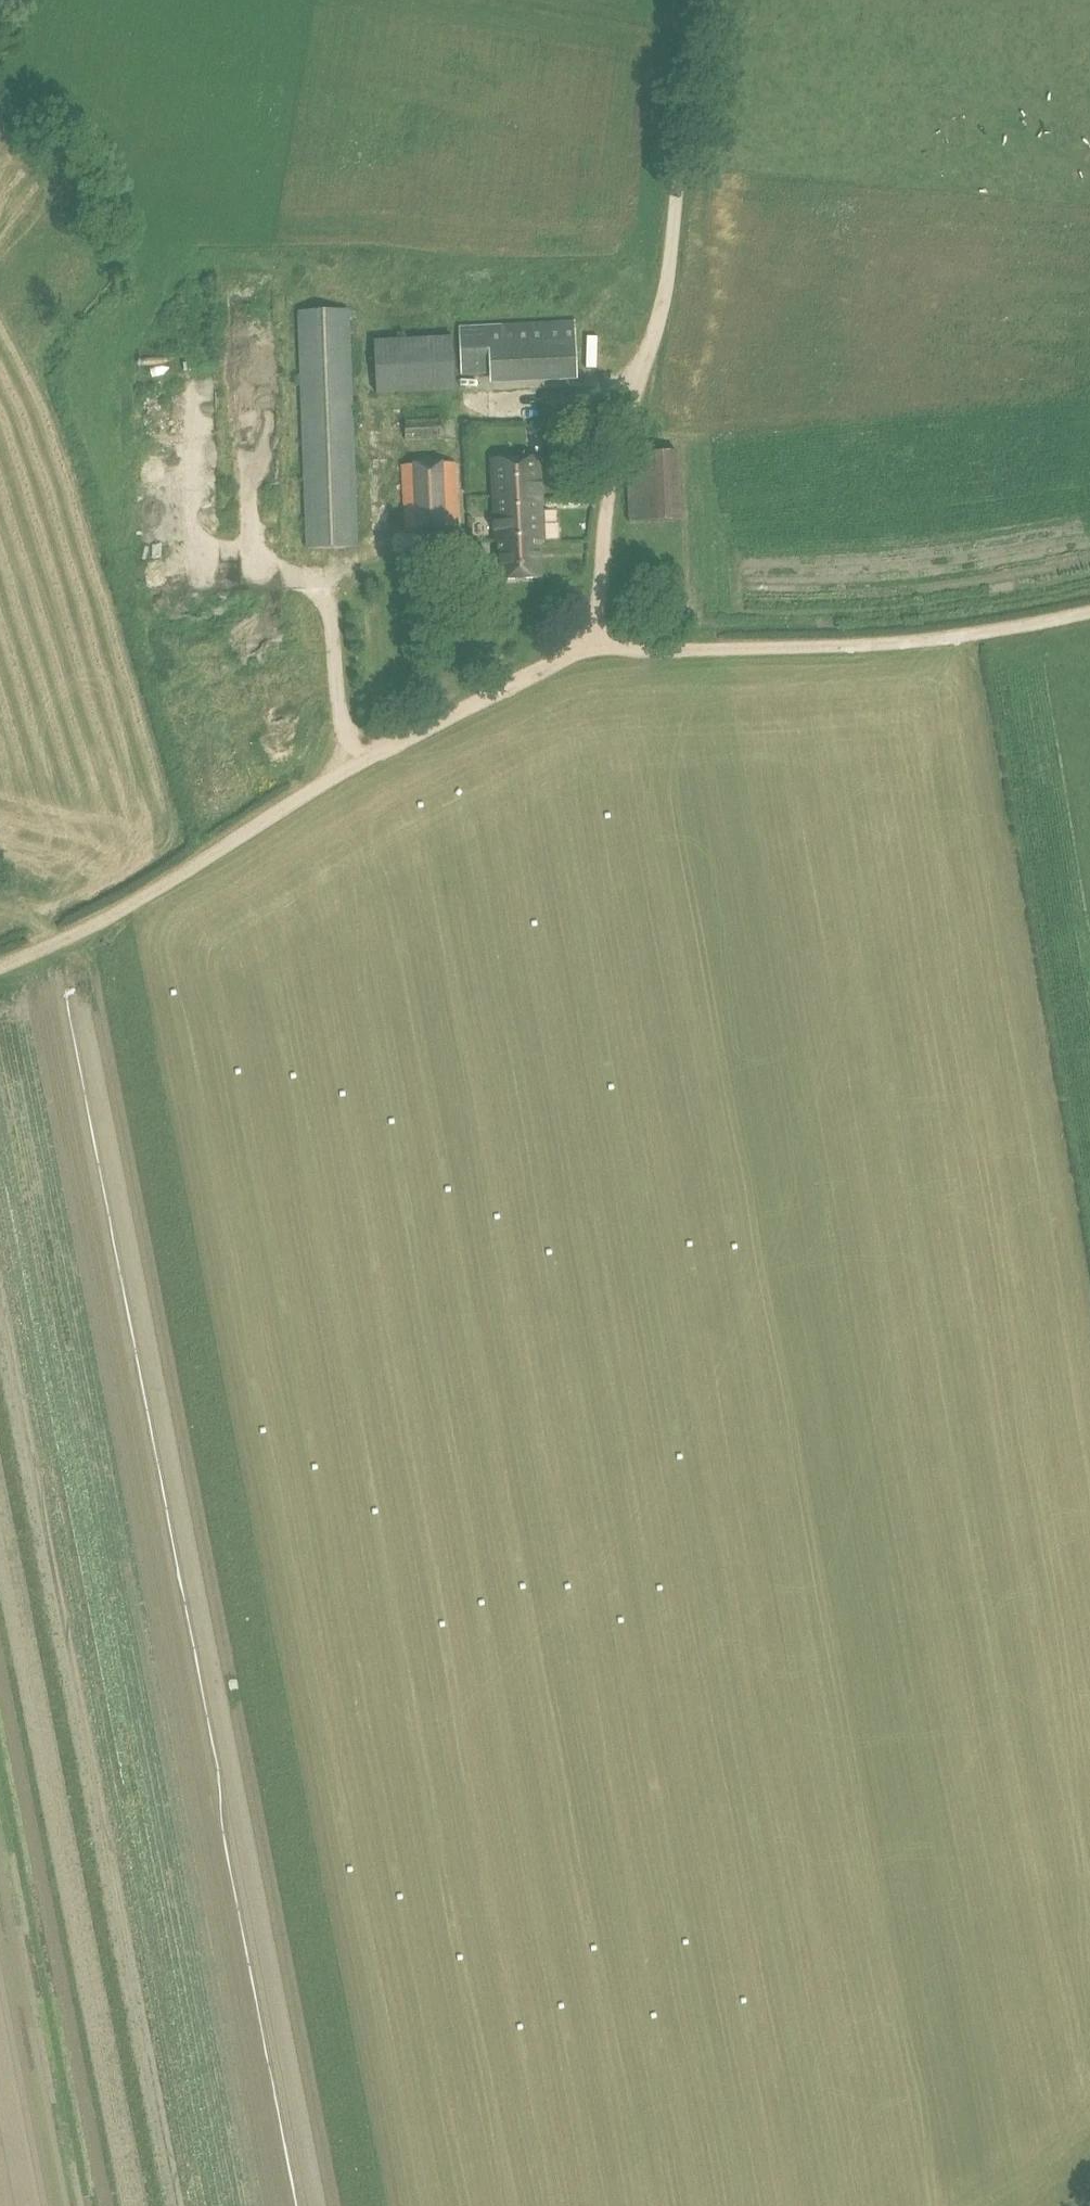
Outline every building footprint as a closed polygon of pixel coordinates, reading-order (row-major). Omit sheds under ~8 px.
[(306,548),(324,548),(357,547),(349,309),(298,311),(306,548)] [(577,366),(575,321),(459,327),(461,374),(577,366)] [(376,395),(387,394),(456,390),(453,336),(374,340),(376,395)] [(628,522),(640,522),(681,520),(678,451),(626,453),(628,522)] [(499,545),(499,552),(501,579),(541,577),(539,543),(542,542),(538,457),(492,459),(495,545),(499,545)] [(458,527),(454,462),(402,464),(405,529),(458,527)] [(175,561),(174,537),(151,537),(151,561),(175,561)]
